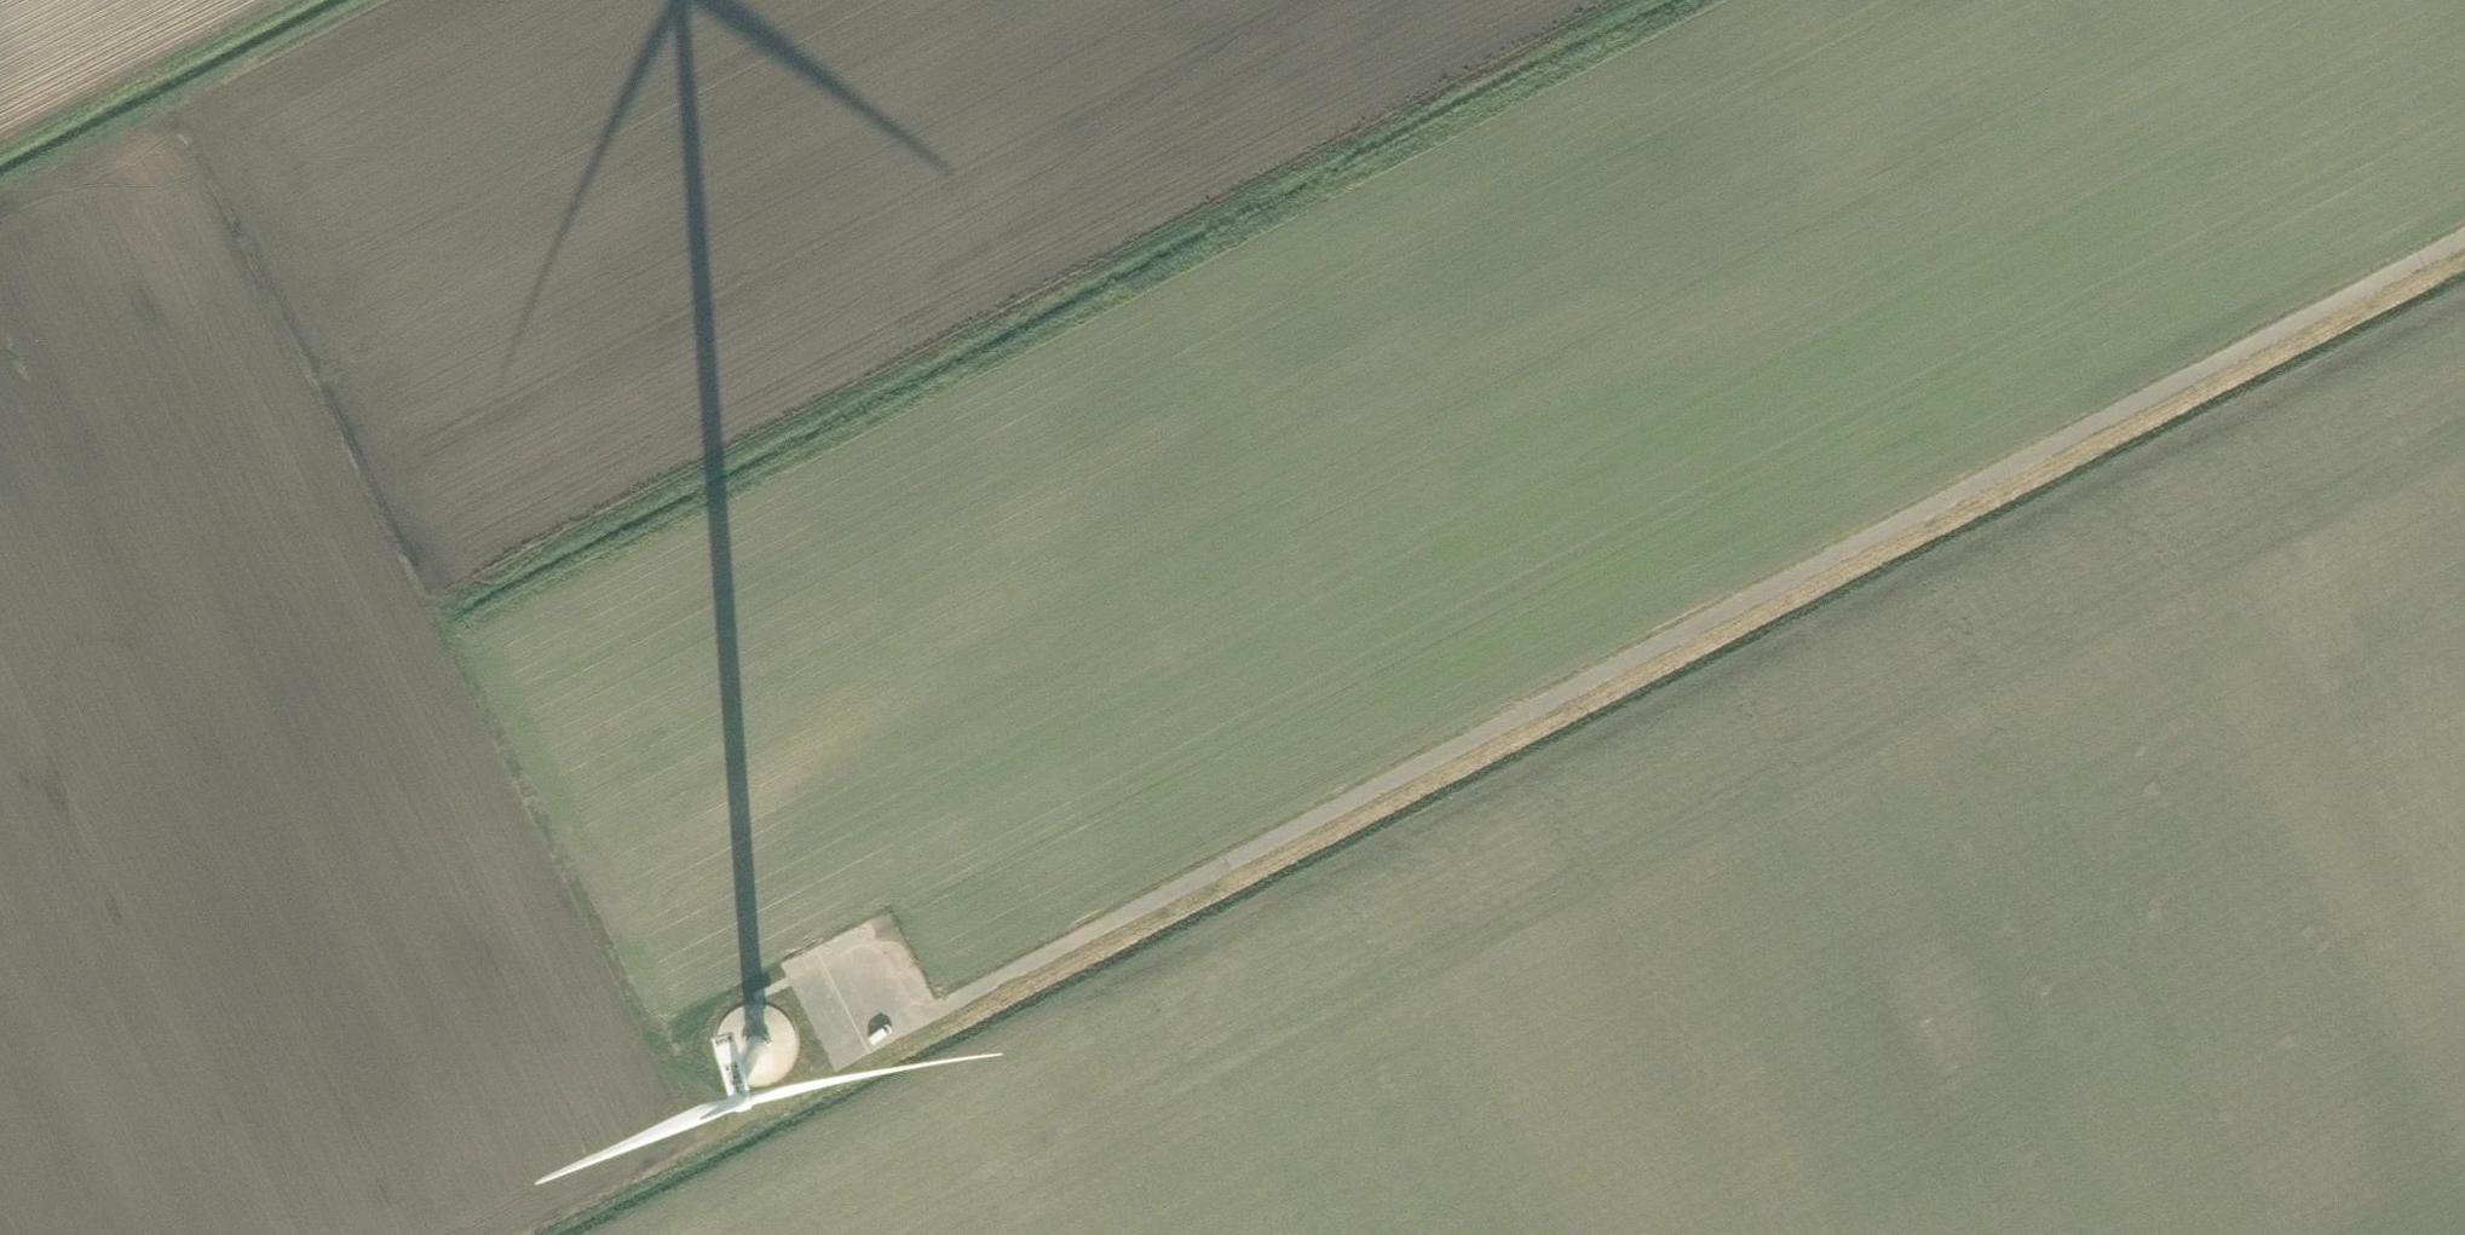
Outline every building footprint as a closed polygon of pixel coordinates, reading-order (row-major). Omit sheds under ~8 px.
[(754,1032),(753,1032),(752,1033),(751,1033),(750,1033),(749,1033),(748,1034),(747,1034),(747,1035),(746,1036),(745,1036),(745,1037),(744,1038),(744,1039),(743,1040),(743,1041),(743,1042),(743,1043),(743,1044),(743,1045),(743,1046),(743,1047),(744,1048),(744,1049),(745,1050),(746,1051),(747,1052),(748,1053),(749,1053),(750,1054),(751,1054),(752,1054),(753,1054),(754,1054),(755,1054),(756,1054),(757,1054),(758,1053),(759,1053),(760,1052),(761,1052),(761,1051),(762,1050),(763,1049),(763,1048),(764,1047),(764,1046),(764,1045),(764,1044),(764,1043),(764,1042),(764,1041),(764,1040),(763,1039),(763,1038),(762,1037),(762,1036),(761,1036),(761,1035),(760,1034),(759,1034),(758,1033),(757,1033),(756,1033),(755,1033),(754,1032)]
